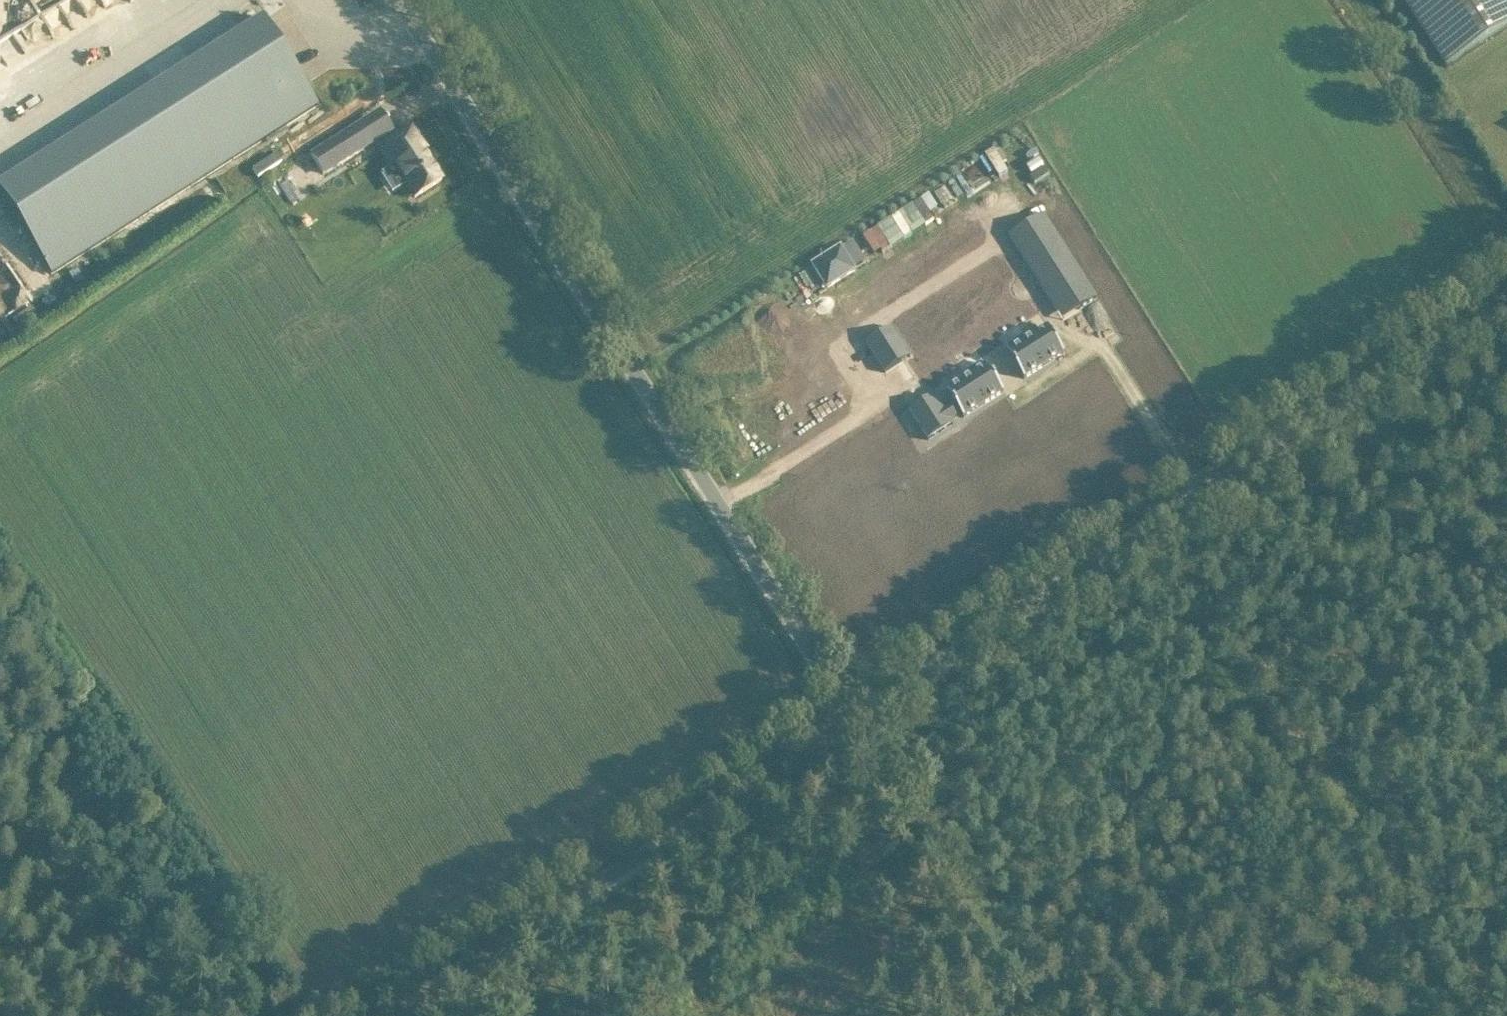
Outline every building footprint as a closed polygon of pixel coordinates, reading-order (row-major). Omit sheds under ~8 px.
[(1506,30),(1506,0),(1404,0),(1447,68),(1506,30)] [(318,105),(263,18),(0,184),(0,193),(51,274),(318,105)] [(364,122),(312,156),(323,174),(376,141),(364,122)] [(411,129),(381,148),(392,165),(393,164),(405,183),(415,198),(442,180),(423,151),(425,150),(411,129)] [(986,154),(994,180),(1013,173),(1004,148),(986,154)] [(880,255),(945,216),(932,195),(867,233),(880,255)] [(1044,215),(1010,236),(1053,304),(1069,294),(1080,310),(1098,299),(1044,215)] [(855,271),(842,249),(814,266),(828,288),(855,271)] [(987,292),(1002,284),(998,275),(983,284),(987,292)] [(1024,337),(1008,347),(1011,352),(1008,353),(1025,380),(1065,354),(1048,328),(1027,342),(1024,337)] [(892,329),(868,344),(886,372),(910,357),(892,329)] [(935,395),(910,411),(929,441),(954,425),(952,422),(962,415),(965,419),(1005,393),(988,366),(947,392),(955,404),(945,411),(935,395)]
